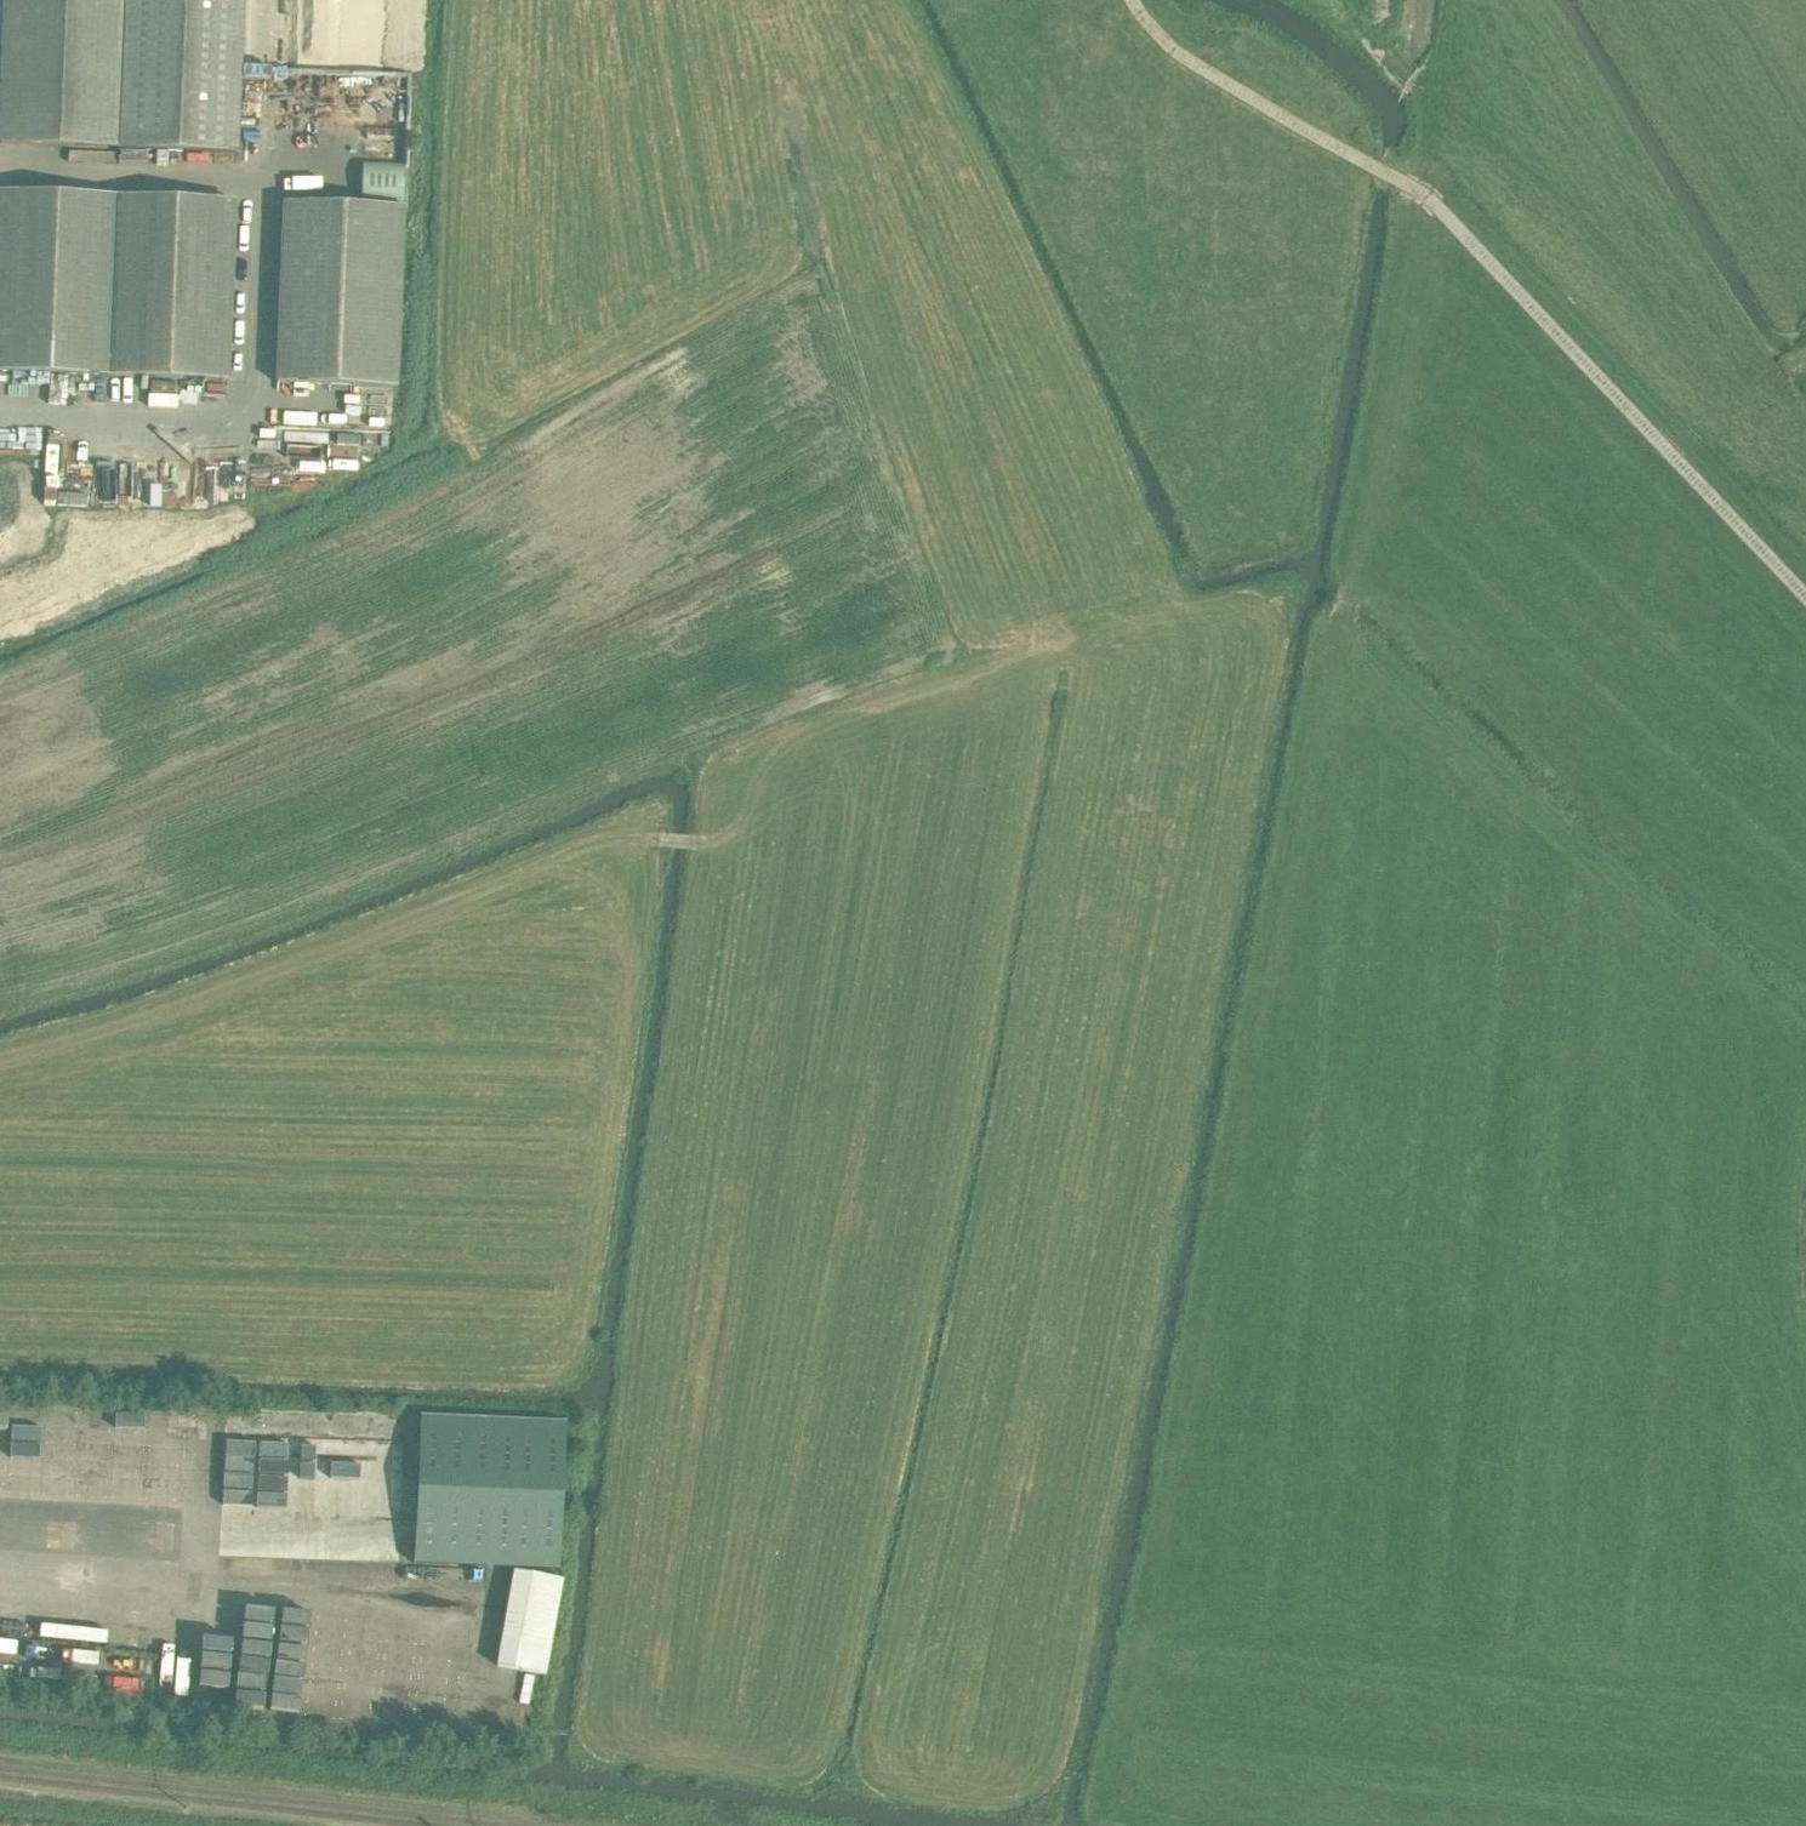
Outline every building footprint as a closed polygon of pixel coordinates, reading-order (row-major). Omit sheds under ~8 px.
[(244,0),(3,0),(0,67),(0,145),(238,155),(244,0)] [(250,65),(366,69),(369,0),(252,0),(250,65)] [(115,199),(0,195),(0,374),(108,378),(115,199)] [(228,383),(234,204),(115,199),(108,378),(228,383)] [(397,390),(404,209),(283,205),(277,386),(397,390)] [(421,1416),(415,1563),(558,1569),(565,1422),(421,1416)]
